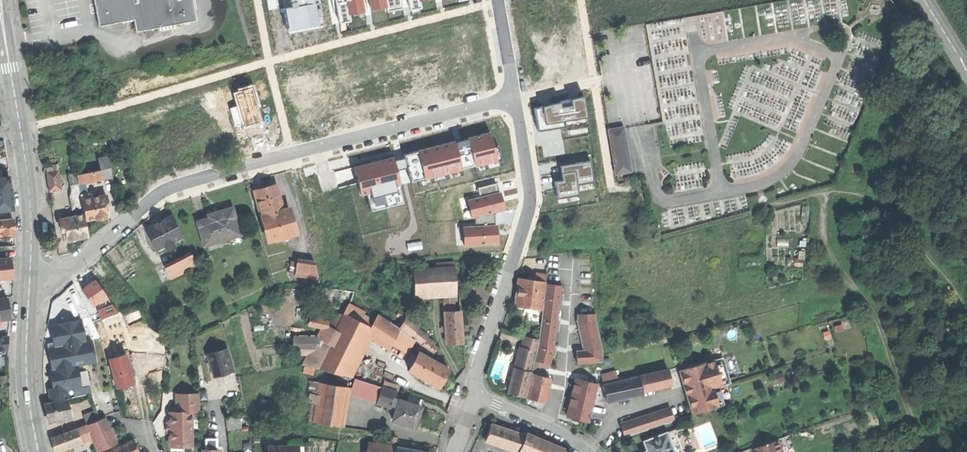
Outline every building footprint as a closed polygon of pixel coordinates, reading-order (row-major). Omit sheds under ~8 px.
[(98,26),(133,19),(136,31),(196,20),(192,0),(94,0),(98,26)] [(268,10),(277,9),(276,0),(266,0),(268,10)] [(288,31),(322,24),(317,0),(290,0),(291,6),(283,7),(288,31)] [(339,23),(351,21),(350,13),(364,11),(370,10),(387,6),(387,11),(409,7),(409,9),(420,7),(419,0),(334,0),(339,23)] [(262,120),(251,86),(233,92),(237,106),(229,108),(235,126),(242,123),(243,126),(262,120)] [(560,103),(533,108),(537,131),(560,128),(560,132),(589,127),(584,97),(571,99),(572,106),(561,108),(560,103)] [(616,174),(632,171),(623,125),(607,128),(616,174)] [(422,132),(406,134),(407,146),(423,144),(422,132)] [(393,158),(355,168),(356,173),(362,194),(367,193),(371,210),(403,202),(399,184),(497,159),(490,133),(404,155),(405,158),(394,161),(393,158)] [(100,159),(101,169),(103,178),(112,176),(108,158),(100,159)] [(559,181),(552,182),(555,202),(580,198),(578,188),(595,185),(591,160),(557,166),(559,181)] [(77,174),(78,182),(103,178),(101,169),(77,174)] [(47,173),(50,191),(61,189),(58,171),(47,173)] [(0,177),(0,192),(12,191),(10,176),(0,177)] [(494,212),(505,209),(496,182),(480,187),(482,196),(468,200),(474,218),(475,218),(494,212)] [(72,186),(74,200),(82,198),(81,193),(79,185),(72,186)] [(254,191),(261,216),(282,210),(275,185),(264,188),(254,191)] [(12,191),(0,192),(0,210),(14,209),(13,201),(12,191)] [(92,196),(82,198),(83,206),(85,213),(86,220),(98,218),(110,216),(106,194),(92,196)] [(74,200),(76,208),(83,206),(82,198),(74,200)] [(200,222),(211,244),(244,228),(232,203),(220,209),(210,214),(211,217),(200,222)] [(76,208),(77,215),(85,213),(83,206),(76,208)] [(282,210),(261,216),(268,241),(295,233),(288,208),(282,210)] [(494,224),(494,212),(475,218),(475,226),(463,227),(464,244),(498,242),(497,224),(494,224)] [(60,218),(63,238),(68,237),(69,240),(78,238),(89,236),(86,220),(85,213),(77,215),(60,218)] [(145,229),(155,249),(182,235),(172,215),(164,219),(163,219),(158,221),(154,223),(154,224),(145,229)] [(0,219),(0,237),(3,237),(3,234),(15,233),(14,225),(14,218),(0,219)] [(164,267),(170,278),(197,265),(191,254),(164,267)] [(13,278),(12,269),(11,259),(0,261),(0,279),(13,278)] [(296,261),(294,275),(318,278),(314,264),(296,261)] [(413,270),(414,296),(434,294),(459,293),(459,284),(456,284),(455,268),(437,269),(413,270)] [(515,305),(542,309),(546,275),(536,274),(535,281),(519,279),(517,293),(515,305)] [(83,290),(93,305),(106,296),(96,281),(88,286),(83,290)] [(540,345),(538,355),(550,358),(554,347),(554,345),(558,320),(561,301),(563,285),(546,282),(540,345)] [(3,319),(10,318),(9,308),(8,299),(0,300),(0,319),(3,319)] [(113,306),(104,309),(107,316),(117,312),(113,306)] [(98,311),(101,318),(107,316),(104,309),(98,311)] [(446,342),(462,341),(460,311),(445,311),(446,342)] [(597,312),(578,313),(579,325),(579,327),(583,345),(584,349),(577,349),(577,363),(604,361),(604,348),(597,312)] [(378,314),(374,321),(370,327),(366,335),(389,350),(393,343),(400,329),(378,314)] [(337,331),(318,369),(346,376),(350,368),(366,335),(370,327),(360,322),(344,315),(337,331)] [(363,316),(360,322),(370,327),(374,321),(363,316)] [(405,317),(400,329),(411,337),(416,329),(418,326),(405,317)] [(50,324),(55,345),(87,339),(83,318),(50,324)] [(317,338),(303,366),(313,368),(318,369),(337,331),(327,326),(317,338)] [(411,337),(400,329),(393,343),(408,352),(410,349),(414,340),(411,337)] [(427,337),(416,329),(411,337),(414,340),(414,339),(420,344),(422,345),(422,344),(426,338),(427,337)] [(102,335),(107,355),(123,351),(119,332),(102,335)] [(0,337),(0,356),(9,356),(7,336),(0,337)] [(520,347),(514,368),(531,372),(539,340),(524,336),(521,347),(520,347)] [(163,337),(153,338),(154,356),(165,355),(163,337)] [(47,346),(51,370),(80,365),(97,362),(93,338),(87,339),(55,345),(47,346)] [(313,339),(295,338),(293,354),(303,355),(304,344),(312,345),(313,339)] [(433,343),(426,338),(422,344),(434,353),(437,348),(431,344),(433,343)] [(416,353),(416,352),(420,344),(414,339),(414,340),(410,349),(416,353)] [(432,354),(422,345),(420,344),(416,352),(419,354),(420,353),(430,358),(432,354)] [(212,377),(232,373),(227,350),(208,354),(210,364),(212,377)] [(449,369),(430,358),(420,353),(419,354),(417,358),(413,356),(411,359),(415,361),(410,371),(418,375),(417,378),(428,384),(429,382),(439,387),(443,379),(449,369)] [(120,356),(109,359),(110,360),(117,388),(126,386),(133,384),(125,354),(120,356)] [(535,365),(536,366),(548,368),(550,358),(538,355),(535,365)] [(688,398),(693,414),(725,405),(720,387),(718,384),(730,380),(723,358),(680,371),(688,398)] [(51,370),(54,387),(69,384),(70,390),(83,388),(80,365),(51,370)] [(313,368),(303,366),(303,372),(313,374),(313,368)] [(536,366),(534,374),(550,378),(552,369),(548,368),(536,366)] [(360,372),(350,368),(346,376),(357,378),(360,372)] [(516,394),(524,396),(531,372),(514,368),(508,392),(516,394)] [(668,369),(639,377),(642,391),(656,388),(672,384),(668,369)] [(533,374),(527,398),(535,400),(545,403),(548,389),(550,379),(551,378),(550,378),(534,374),(533,374)] [(604,385),(608,403),(619,400),(643,394),(642,391),(639,377),(604,385)] [(350,390),(378,398),(382,387),(354,379),(350,390)] [(591,420),(599,384),(576,379),(573,389),(570,405),(568,415),(591,420)] [(349,387),(321,383),(318,403),(315,422),(342,426),(349,387)] [(48,388),(50,401),(67,398),(71,397),(70,390),(69,384),(54,387),(48,388)] [(391,407),(391,406),(393,398),(395,391),(382,387),(378,398),(377,403),(391,407)] [(170,431),(170,442),(179,442),(183,446),(192,446),(192,412),(200,412),(199,394),(177,395),(177,412),(170,412),(170,424),(171,424),(171,427),(171,431),(170,431)] [(409,395),(406,402),(420,407),(422,400),(409,395)] [(48,414),(49,422),(71,417),(67,398),(50,401),(45,403),(48,414)] [(393,420),(414,427),(417,416),(420,407),(406,402),(393,398),(391,406),(396,408),(393,420)] [(309,421),(315,422),(318,403),(312,402),(309,421)] [(671,408),(621,424),(625,437),(675,421),(671,408)] [(84,415),(86,423),(102,417),(99,409),(84,415)] [(226,417),(228,430),(242,428),(240,414),(226,417)] [(88,424),(99,450),(116,443),(105,417),(88,424)] [(485,441),(518,451),(519,451),(521,446),(524,435),(491,424),(488,432),(485,441)] [(54,446),(56,451),(81,443),(78,433),(76,429),(51,438),(54,446)] [(674,429),(644,441),(648,451),(645,451),(683,451),(674,429)] [(524,435),(521,446),(536,451),(557,451),(560,447),(525,432),(524,435)] [(396,437),(384,436),(384,439),(387,440),(387,443),(395,444),(396,437)] [(136,448),(132,440),(121,447),(119,443),(111,448),(113,451),(112,451),(139,451),(136,448)] [(752,449),(753,451),(781,451),(777,440),(752,449)] [(367,451),(396,451),(397,447),(368,442),(367,451)]
